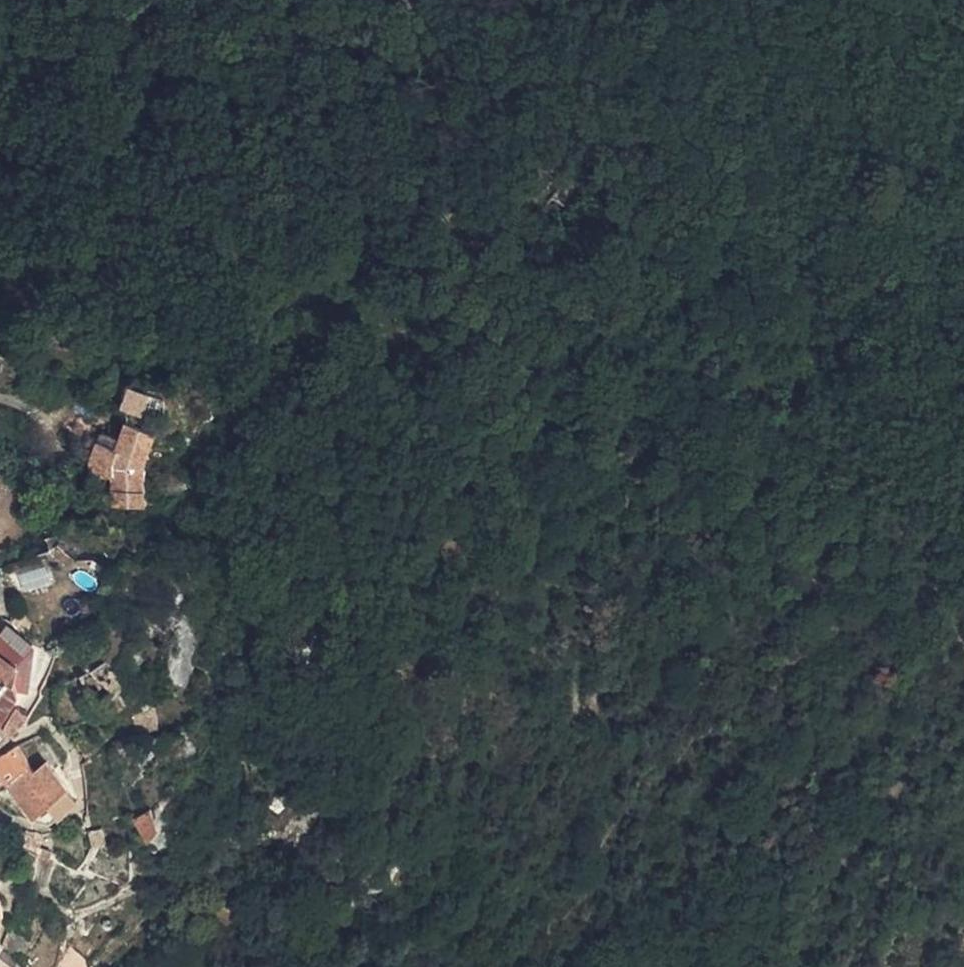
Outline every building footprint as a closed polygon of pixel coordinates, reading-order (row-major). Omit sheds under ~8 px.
[(162,410),(144,400),(133,419),(150,427),(162,410)] [(135,437),(119,464),(101,453),(92,467),(90,473),(89,480),(89,486),(111,487),(110,529),(135,530),(136,512),(142,512),(143,484),(162,453),(135,437)] [(51,558),(22,569),(28,585),(57,574),(51,558)] [(12,622),(0,606),(0,631),(12,622)] [(14,625),(12,622),(0,631),(0,651),(1,651),(14,625)] [(14,625),(1,651),(0,651),(0,743),(14,730),(3,718),(12,700),(20,695),(23,688),(29,690),(37,654),(30,650),(31,648),(14,625)] [(97,698),(119,685),(129,675),(98,657),(84,671),(97,698)] [(157,719),(143,684),(126,695),(138,726),(157,719)] [(13,775),(34,759),(20,740),(0,752),(0,761),(10,772),(13,775)] [(39,765),(34,759),(13,775),(41,807),(73,780),(53,755),(39,765)] [(13,891),(0,881),(0,895),(13,891)] [(13,941),(2,923),(15,919),(13,891),(0,895),(0,946),(13,941)] [(26,956),(13,941),(0,946),(0,963),(26,956)]
